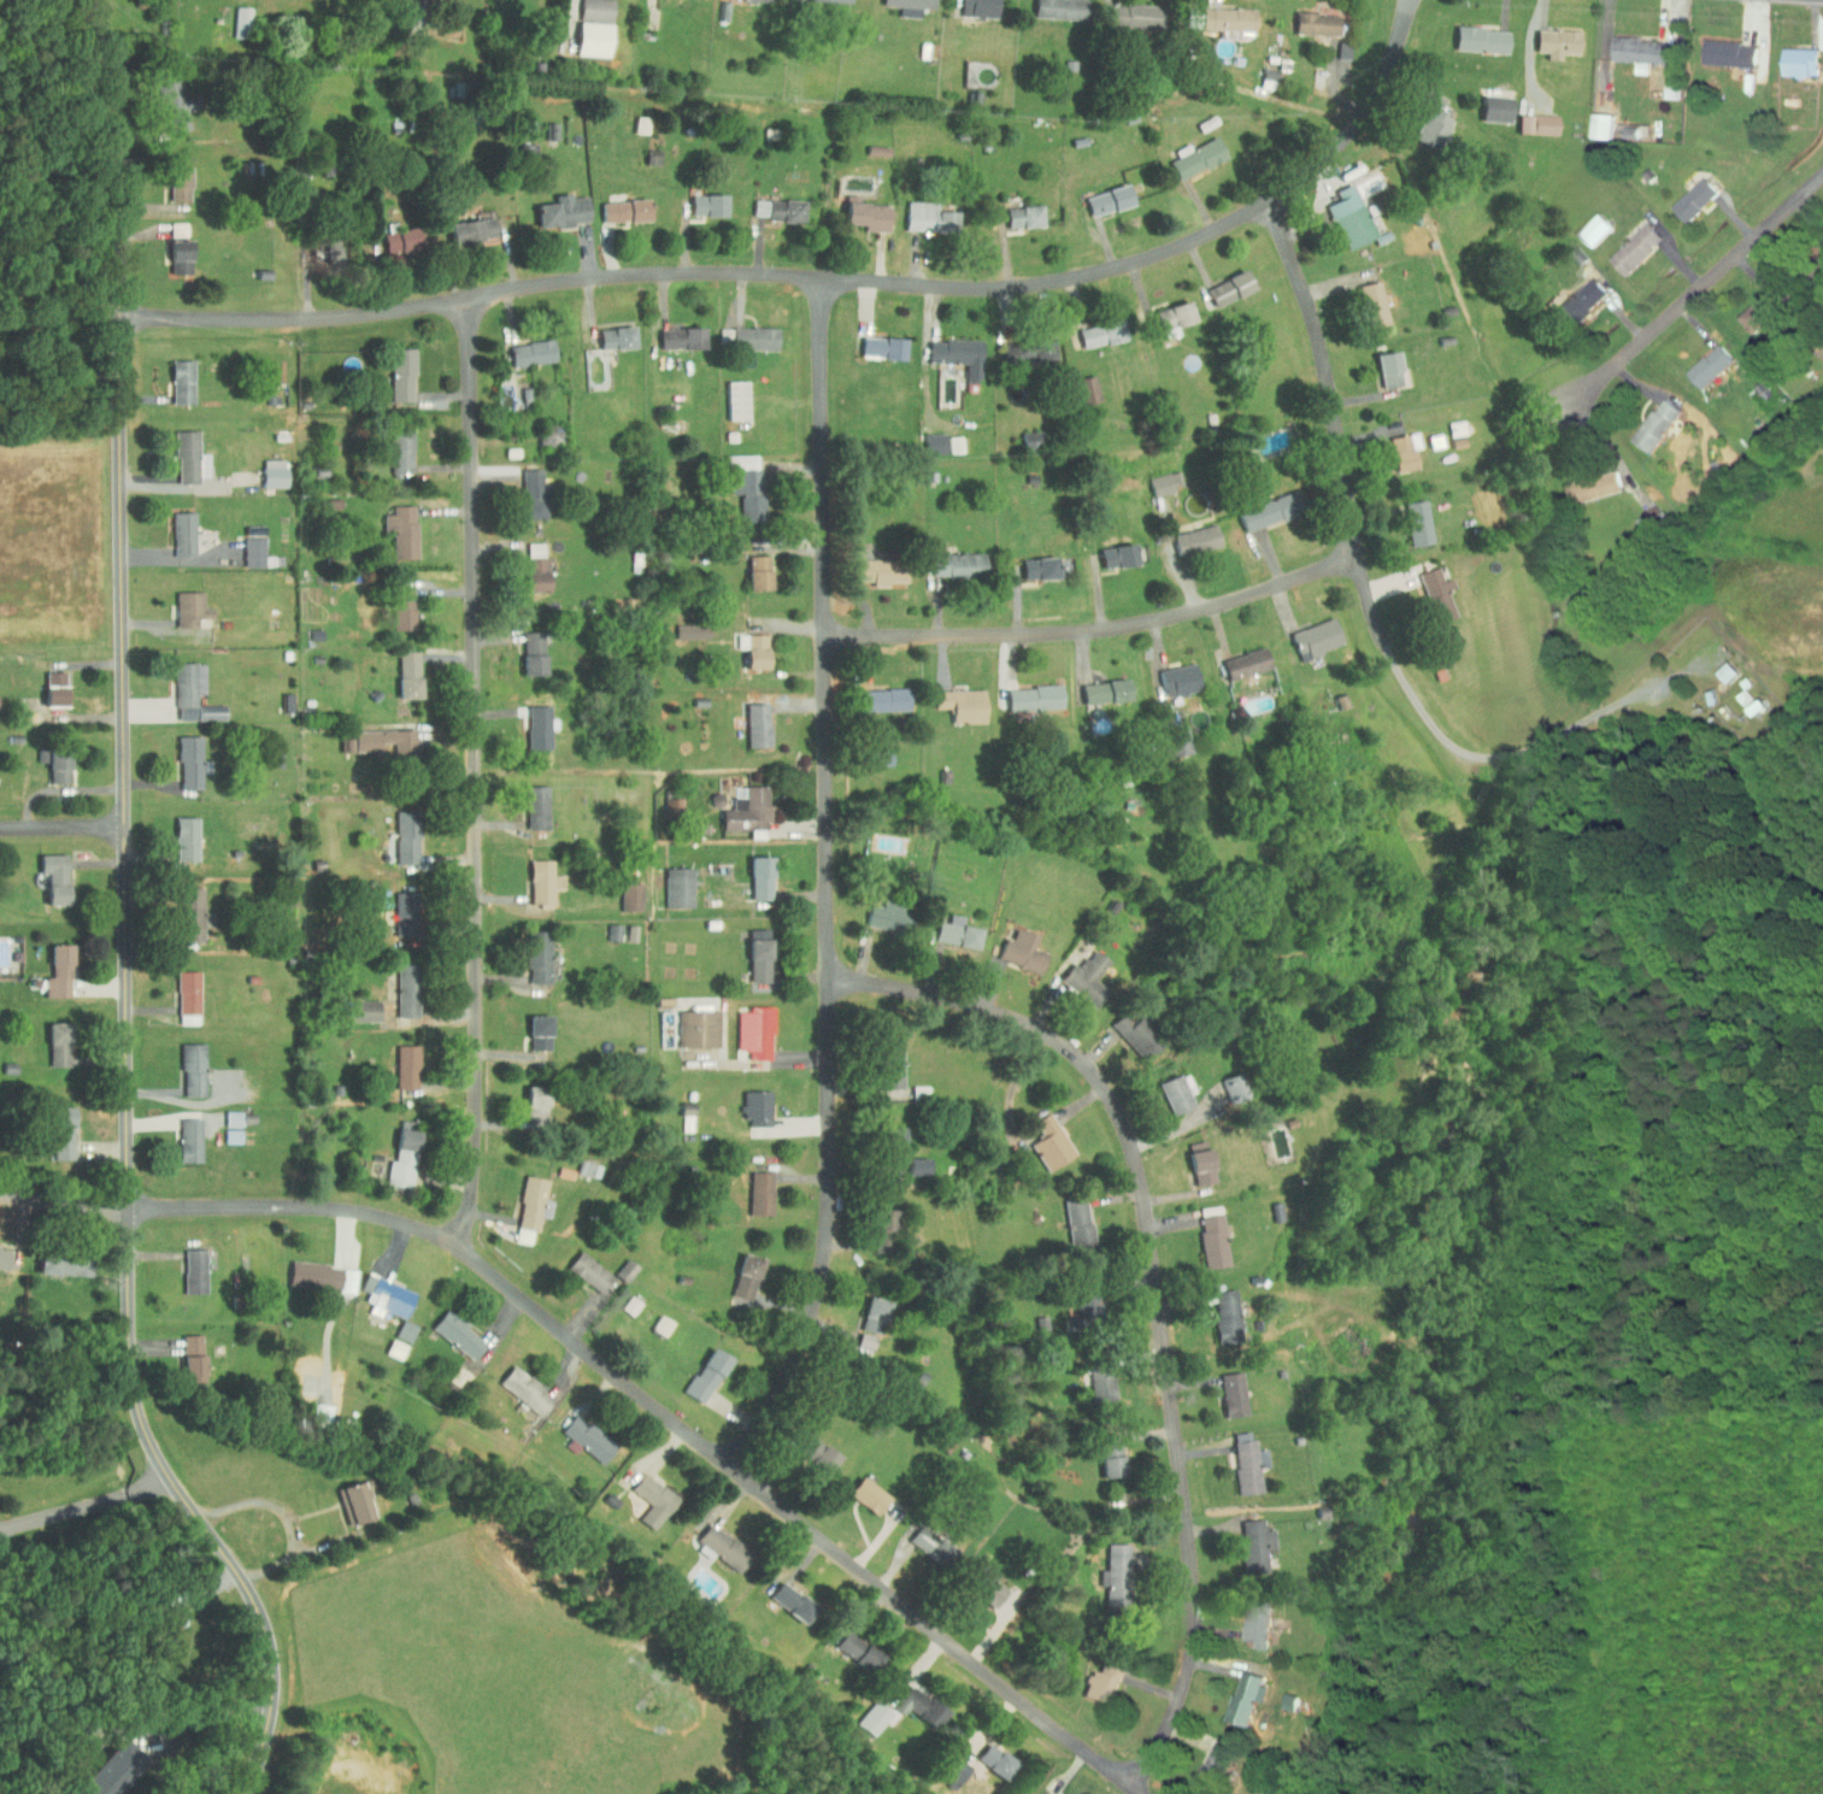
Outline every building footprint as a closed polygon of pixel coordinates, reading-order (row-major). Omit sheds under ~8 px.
[(241,1),(225,0),(224,31),(239,31),(241,1)] [(603,0),(570,0),(570,13),(602,14),(603,0)] [(889,8),(909,10),(910,0),(889,0),(889,8)] [(987,0),(951,0),(951,9),(987,11),(987,0)] [(1077,0),(1025,0),(1025,10),(1077,12),(1077,0)] [(1154,0),(1101,0),(1100,20),(1153,22),(1154,0)] [(1192,22),(1245,23),(1246,2),(1193,1),(1192,22)] [(1330,6),(1286,5),(1285,26),(1329,28),(1330,6)] [(567,49),(600,50),(602,16),(569,15),(567,49)] [(1447,43),(1499,45),(1500,22),(1447,21),(1447,43)] [(1552,52),(1552,46),(1571,46),(1571,23),(1528,22),(1527,44),(1538,45),(1538,52),(1552,52)] [(1623,66),(1636,67),(1636,55),(1663,56),(1663,33),(1601,31),(1601,53),(1624,54),(1623,66)] [(1745,36),(1692,35),(1691,57),(1744,58),(1745,36)] [(1808,41),(1772,40),(1771,68),(1807,69),(1808,41)] [(1669,76),(1653,75),(1652,91),(1669,92),(1669,76)] [(1472,112),(1501,116),(1505,92),(1476,87),(1472,112)] [(1444,110),(1420,99),(1405,133),(1430,143),(1444,110)] [(1602,132),(1603,106),(1582,105),(1582,131),(1602,132)] [(1509,126),(1549,127),(1549,108),(1509,107),(1509,126)] [(1169,173),(1217,151),(1208,130),(1160,153),(1169,173)] [(879,148),(879,139),(858,140),(858,149),(879,148)] [(180,160),(158,160),(159,195),(180,194),(180,160)] [(1707,185),(1693,169),(1661,199),(1675,215),(1707,185)] [(1337,243),(1367,229),(1343,176),(1326,184),(1330,192),(1317,198),(1337,243)] [(1081,209),(1124,197),(1118,177),(1075,189),(1081,209)] [(528,196),(529,219),(579,216),(578,189),(560,190),(559,186),(545,187),(546,195),(528,196)] [(716,188),(680,187),(680,209),(716,209),(716,188)] [(879,197),(849,196),(849,189),(838,188),(837,217),(855,217),(854,224),(878,225),(879,197)] [(591,214),(640,213),(639,192),(591,194),(591,214)] [(743,211),(795,213),(795,194),(744,192),(743,211)] [(928,195),(897,194),(896,224),(948,225),(948,204),(928,203),(928,195)] [(997,221),(1033,220),(1032,198),(997,199),(997,221)] [(1567,225),(1580,240),(1602,220),(1588,205),(1567,225)] [(442,236),(486,232),(484,211),(440,215),(442,236)] [(1598,251),(1615,269),(1654,231),(1637,214),(1598,251)] [(411,240),(406,219),(372,227),(377,248),(411,240)] [(181,233),(160,233),(160,267),(181,267),(181,233)] [(330,233),(301,233),(302,251),(330,251),(330,233)] [(1246,283),(1238,264),(1197,279),(1205,299),(1246,283)] [(1597,285),(1580,269),(1546,306),(1562,321),(1597,285)] [(1380,317),(1371,274),(1351,278),(1360,321),(1380,317)] [(1741,326),(1771,305),(1759,287),(1729,307),(1741,326)] [(1169,329),(1167,319),(1185,315),(1181,294),(1147,301),(1153,332),(1169,329)] [(1073,342),(1116,332),(1111,311),(1068,322),(1073,342)] [(590,342),(625,341),(625,320),(589,321),(590,342)] [(694,320),(650,321),(650,342),(695,341),(694,320)] [(768,321),(724,320),(724,342),(768,343),(768,321)] [(896,352),(897,331),(852,329),(851,350),(896,352)] [(973,333),(920,332),(919,355),(956,356),(956,371),(972,372),(973,333)] [(994,333),(994,353),(1045,351),(1045,332),(994,333)] [(546,355),(543,333),(500,337),(502,359),(546,355)] [(1676,366),(1691,382),(1722,352),(1707,336),(1676,366)] [(382,395),(404,394),(403,341),(381,341),(382,395)] [(1367,347),(1373,381),(1394,377),(1387,343),(1367,347)] [(161,354),(162,397),(184,397),(183,353),(161,354)] [(1069,397),(1089,394),(1086,369),(1066,371),(1069,397)] [(737,374),(717,374),(718,413),(738,413),(737,374)] [(1620,433),(1638,445),(1668,402),(1650,389),(1620,433)] [(167,477),(190,476),(190,470),(199,470),(198,447),(189,447),(189,423),(166,424),(167,477)] [(403,423),(381,423),(381,467),(403,467),(403,423)] [(1029,442),(1030,425),(1012,425),(1011,441),(1029,442)] [(935,446),(934,426),(914,427),(915,447),(935,446)] [(1380,430),(1385,465),(1407,462),(1405,442),(1411,441),(1409,426),(1380,430)] [(952,446),(952,429),(937,430),(938,447),(952,446)] [(730,515),(752,514),(751,448),(718,448),(719,487),(729,487),(730,515)] [(252,480),(276,481),(276,453),(253,452),(252,480)] [(512,462),(513,511),(533,511),(532,462),(512,462)] [(1173,482),(1170,465),(1140,470),(1143,487),(1173,482)] [(1609,484),(1604,468),(1576,476),(1581,492),(1609,484)] [(1288,509),(1282,488),(1228,502),(1234,523),(1288,509)] [(1425,535),(1417,492),(1394,496),(1402,540),(1425,535)] [(406,499),(383,499),(382,507),(374,507),(373,524),(383,524),(383,551),(406,552),(406,499)] [(163,506),(162,549),(184,549),(185,506),(163,506)] [(1212,540),(1204,516),(1162,529),(1169,552),(1212,540)] [(234,561),(254,560),(253,531),(233,531),(234,561)] [(1093,562),(1128,556),(1124,535),(1089,542),(1093,562)] [(537,585),(536,536),(516,536),(517,585),(537,585)] [(923,546),(922,569),(975,570),(976,547),(923,546)] [(760,582),(760,549),(738,549),(738,583),(760,582)] [(1013,551),(1014,572),(1048,571),(1047,550),(1013,551)] [(862,579),(877,579),(877,575),(897,576),(897,553),(847,552),(846,574),(862,574),(862,579)] [(1410,566),(1427,617),(1447,610),(1438,582),(1445,580),(1442,571),(1434,574),(1429,560),(1410,566)] [(383,623),(405,623),(404,579),(382,580),(383,623)] [(166,621),(187,621),(187,612),(202,612),(202,602),(194,603),(193,585),(165,585),(166,621)] [(1281,626),(1291,654),(1334,637),(1323,610),(1281,626)] [(201,635),(201,621),(184,621),(184,635),(201,635)] [(534,668),(534,625),(512,625),(513,668),(534,668)] [(757,662),(757,628),(726,628),(726,642),(736,642),(736,662),(757,662)] [(1213,652),(1219,673),(1261,662),(1256,641),(1213,652)] [(410,692),(409,645),(388,645),(389,692),(410,692)] [(1707,666),(1717,676),(1728,665),(1718,654),(1707,666)] [(165,657),(166,714),(186,713),(186,687),(196,687),(195,656),(165,657)] [(1191,682),(1185,656),(1149,664),(1154,691),(1191,682)] [(36,699),(57,699),(56,665),(35,665),(36,699)] [(1073,676),(1074,696),(1121,694),(1119,673),(1073,676)] [(999,680),(999,703),(1052,701),(1052,679),(999,680)] [(898,682),(850,683),(851,705),(899,703),(898,682)] [(976,716),(975,682),(925,684),(925,703),(941,702),(942,716),(976,716)] [(1741,693),(1732,682),(1724,689),(1733,699),(1741,693)] [(760,740),(759,696),(736,697),(737,741),(760,740)] [(518,743),(540,743),(539,698),(517,699),(518,743)] [(344,725),(344,732),(330,732),(331,745),(371,744),(370,736),(383,736),(383,746),(404,746),(403,723),(344,725)] [(169,782),(192,782),(191,729),(169,730),(169,782)] [(40,777),(61,776),(60,745),(39,745),(40,777)] [(882,745),(860,746),(861,759),(882,759),(882,745)] [(538,779),(515,779),(516,823),(539,823),(538,779)] [(713,824),(740,824),(740,833),(755,833),(755,813),(761,813),(761,797),(758,797),(757,780),(723,781),(723,802),(712,802),(713,824)] [(656,805),(672,805),(672,791),(655,791),(656,805)] [(386,857),(408,857),(408,804),(385,805),(386,857)] [(166,855),(188,855),(187,810),(165,811),(166,855)] [(37,866),(38,898),(58,898),(57,848),(30,848),(30,866),(37,866)] [(762,850),(742,850),(742,894),(763,893),(762,850)] [(542,853),(520,854),(521,897),(542,896),(542,882),(554,881),(554,869),(543,869),(542,853)] [(656,901),(683,900),(683,861),(656,862),(656,901)] [(611,877),(611,904),(632,904),(632,877),(611,877)] [(192,881),(168,882),(170,935),(193,934),(192,881)] [(387,942),(410,941),(409,886),(385,887),(387,942)] [(856,919),(897,926),(902,900),(873,895),(872,899),(860,898),(856,919)] [(928,915),(925,935),(949,938),(948,940),(969,943),(972,921),(953,919),(954,909),(940,907),(939,916),(928,915)] [(598,934),(611,934),(611,918),(598,918),(598,934)] [(617,935),(627,935),(628,919),(618,918),(617,935)] [(1030,966),(1037,947),(1022,942),(1027,928),(1006,921),(1003,933),(995,931),(988,953),(1030,966)] [(740,976),(761,975),(761,922),(740,923),(740,976)] [(518,977),(540,977),(541,925),(518,924),(518,977)] [(34,991),(61,990),(61,938),(40,938),(40,971),(34,971),(34,991)] [(1087,1000),(1098,983),(1085,974),(1099,953),(1083,943),(1071,961),(1063,956),(1050,976),(1087,1000)] [(409,1011),(409,958),(388,958),(387,1011),(409,1011)] [(167,965),(168,1018),(189,1018),(189,964),(167,965)] [(370,1015),(370,994),(345,994),(345,1015),(370,1015)] [(727,1006),(728,1044),(739,1044),(739,1053),(762,1053),(762,1000),(738,1001),(738,1005),(727,1006)] [(669,1041),(709,1040),(709,1004),(669,1005),(669,1041)] [(1130,1011),(1123,1017),(1115,1006),(1102,1018),(1123,1042),(1143,1026),(1130,1011)] [(541,1009),(519,1010),(520,1044),(542,1044),(541,1009)] [(38,1060),(60,1060),(60,1016),(39,1016),(38,1060)] [(893,1082),(892,1029),(871,1030),(872,1082),(893,1082)] [(172,1090),(195,1090),(195,1037),(172,1037),(172,1090)] [(386,1082),(408,1082),(409,1039),(386,1039),(386,1082)] [(1159,1108),(1183,1101),(1178,1087),(1183,1086),(1177,1067),(1149,1075),(1159,1108)] [(1239,1093),(1233,1067),(1212,1072),(1219,1098),(1239,1093)] [(538,1120),(538,1079),(517,1079),(516,1119),(538,1120)] [(740,1120),(761,1120),(760,1084),(732,1084),(733,1110),(740,1110),(740,1120)] [(63,1100),(43,1101),(44,1154),(64,1153),(63,1100)] [(231,1120),(231,1105),(214,1105),(215,1121),(231,1120)] [(1020,1137),(1037,1165),(1065,1148),(1039,1106),(1023,1116),(1032,1130),(1020,1137)] [(191,1112),(169,1112),(169,1156),(191,1156),(191,1112)] [(385,1155),(379,1154),(377,1177),(403,1180),(409,1124),(401,1123),(402,1115),(390,1113),(385,1155)] [(231,1137),(231,1123),(214,1123),(214,1137),(231,1137)] [(1199,1133),(1178,1137),(1186,1179),(1207,1175),(1199,1133)] [(899,1167),(919,1167),(919,1152),(899,1151),(899,1167)] [(565,1166),(588,1172),(591,1159),(568,1154),(565,1166)] [(763,1165),(740,1165),(740,1209),(762,1209),(763,1165)] [(505,1235),(521,1238),(523,1225),(529,1226),(536,1173),(514,1170),(505,1235)] [(1054,1193),(1061,1240),(1084,1237),(1076,1190),(1054,1193)] [(864,1243),(887,1243),(888,1203),(865,1203),(864,1243)] [(1189,1210),(1195,1263),(1219,1260),(1212,1207),(1189,1210)] [(196,1287),(195,1243),(173,1243),(175,1288),(196,1287)] [(604,1269),(569,1244),(556,1262),(591,1288),(604,1269)] [(742,1294),(753,1252),(733,1247),(722,1289),(742,1294)] [(29,1267),(81,1269),(82,1250),(30,1248),(29,1267)] [(616,1277),(628,1260),(616,1252),(604,1268),(616,1277)] [(279,1280),(345,1284),(346,1260),(280,1256),(279,1280)] [(406,1287),(357,1266),(348,1287),(363,1294),(358,1306),(370,1311),(374,1303),(395,1312),(406,1287)] [(1208,1337),(1230,1334),(1225,1282),(1203,1285),(1208,1337)] [(1067,1311),(1089,1313),(1091,1288),(1069,1286),(1067,1311)] [(622,1310),(632,1296),(620,1288),(610,1302),(622,1310)] [(878,1293),(856,1290),(852,1324),(874,1327),(878,1293)] [(421,1323),(463,1354),(477,1336),(434,1305),(421,1323)] [(641,1322),(655,1330),(663,1316),(649,1308),(641,1322)] [(385,1330),(401,1337),(408,1320),(392,1313),(385,1330)] [(866,1330),(850,1326),(847,1338),(863,1342),(866,1330)] [(172,1329),(173,1380),(195,1379),(193,1328),(172,1329)] [(391,1354),(397,1339),(382,1332),(375,1348),(391,1354)] [(721,1351),(702,1340),(675,1386),(694,1397),(721,1351)] [(545,1386),(500,1360),(488,1381),(533,1406),(545,1386)] [(1082,1396),(1104,1395),(1102,1362),(1081,1363),(1082,1396)] [(1236,1409),(1232,1366),(1211,1368),(1215,1411),(1236,1409)] [(322,1399),(304,1397),(302,1416),(320,1418),(322,1399)] [(606,1439),(565,1408),(551,1426),(593,1457),(606,1439)] [(830,1452),(799,1428),(787,1444),(817,1468),(830,1452)] [(1259,1461),(1256,1442),(1247,1443),(1246,1433),(1223,1436),(1230,1489),(1253,1486),(1250,1462),(1259,1461)] [(1093,1471),(1114,1470),(1113,1438),(1092,1439),(1093,1471)] [(620,1483),(640,1498),(629,1513),(644,1525),(668,1492),(633,1466),(620,1483)] [(868,1509),(880,1489),(850,1470),(838,1490),(868,1509)] [(326,1483),(338,1520),(365,1511),(353,1475),(326,1483)] [(1257,1542),(1265,1542),(1264,1523),(1254,1524),(1253,1513),(1231,1514),(1233,1567),(1257,1566),(1257,1542)] [(727,1567),(741,1550),(701,1516),(687,1533),(727,1567)] [(942,1544),(912,1518),(899,1533),(929,1559),(942,1544)] [(1090,1579),(1096,1580),(1096,1601),(1119,1601),(1120,1538),(1097,1538),(1097,1564),(1091,1564),(1090,1579)] [(985,1602),(996,1582),(971,1569),(961,1589),(985,1602)] [(807,1603),(771,1575),(759,1591),(794,1619),(807,1603)] [(1257,1601),(1232,1600),(1231,1633),(1242,1633),(1241,1642),(1255,1642),(1257,1601)] [(825,1640),(861,1667),(874,1651),(838,1623),(825,1640)] [(1110,1664),(1091,1658),(1087,1668),(1080,1666),(1072,1690),(1099,1699),(1110,1664)] [(1236,1720),(1242,1694),(1249,1695),(1255,1670),(1227,1664),(1215,1715),(1236,1720)] [(884,1702),(893,1708),(897,1703),(925,1723),(937,1705),(900,1679),(884,1702)] [(881,1704),(863,1693),(847,1719),(866,1730),(881,1704)] [(112,1732),(61,1792),(64,1793),(100,1793),(136,1752),(112,1732)] [(999,1777),(1011,1759),(976,1737),(965,1756),(999,1777)] [(1220,1746),(1201,1737),(1188,1765),(1206,1774),(1220,1746)]
